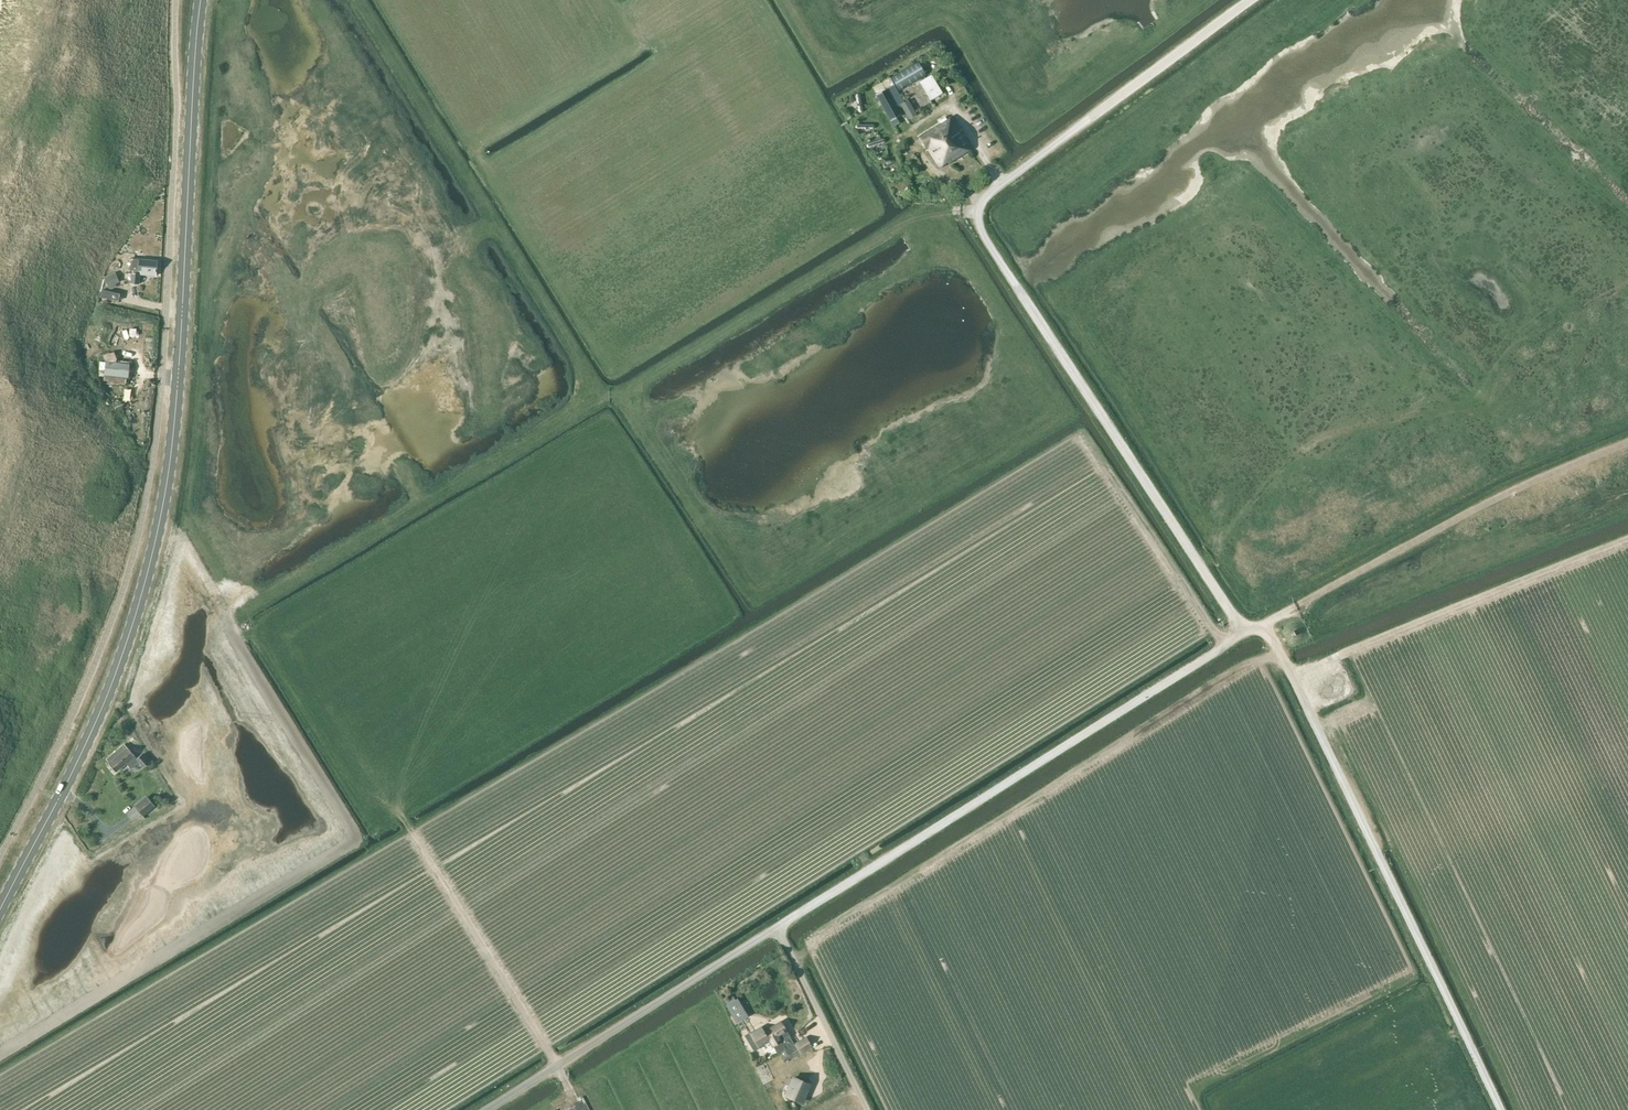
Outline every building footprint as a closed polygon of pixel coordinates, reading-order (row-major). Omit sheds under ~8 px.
[(917,61),(891,75),(900,91),(926,74),(917,61)] [(931,74),(919,82),(930,100),(943,93),(931,74)] [(890,77),(872,87),(891,121),(902,115),(897,107),(901,105),(904,102),(890,77)] [(904,102),(901,105),(908,117),(909,119),(917,114),(916,112),(908,100),(904,102)] [(952,117),(920,134),(926,147),(928,146),(939,165),(947,160),(948,163),(971,150),(952,117)] [(866,145),(866,146),(867,147),(868,148),(869,148),(884,143),(885,143),(885,142),(886,141),(885,140),(885,139),(884,138),(883,138),(868,143),(867,144),(866,145)] [(139,284),(140,274),(156,276),(158,261),(139,258),(139,259),(131,257),(129,273),(131,273),(130,283),(139,284)] [(112,274),(105,277),(110,289),(117,286),(112,274)] [(108,353),(103,354),(105,360),(105,361),(115,362),(117,358),(116,356),(114,351),(108,353)] [(115,362),(105,361),(104,374),(125,376),(128,377),(128,363),(115,362)] [(103,376),(102,380),(106,380),(106,383),(117,384),(117,383),(124,384),(125,376),(104,374),(104,376),(103,376)] [(131,769),(139,762),(136,759),(137,758),(124,744),(106,759),(117,772),(127,764),(131,769)] [(136,759),(139,762),(143,768),(149,763),(142,754),(137,758),(136,759)] [(148,797),(136,807),(143,816),(155,806),(148,797)] [(740,1003),(728,1010),(734,1020),(735,1019),(738,1025),(749,1018),(740,1003)] [(761,1027),(749,1034),(757,1048),(769,1040),(773,1047),(777,1054),(778,1053),(779,1055),(788,1054),(789,1055),(794,1052),(798,1049),(795,1044),(791,1047),(789,1043),(789,1042),(787,1038),(790,1036),(781,1020),(763,1030),(761,1027)] [(794,1077),(787,1095),(802,1102),(810,1085),(794,1077)]
